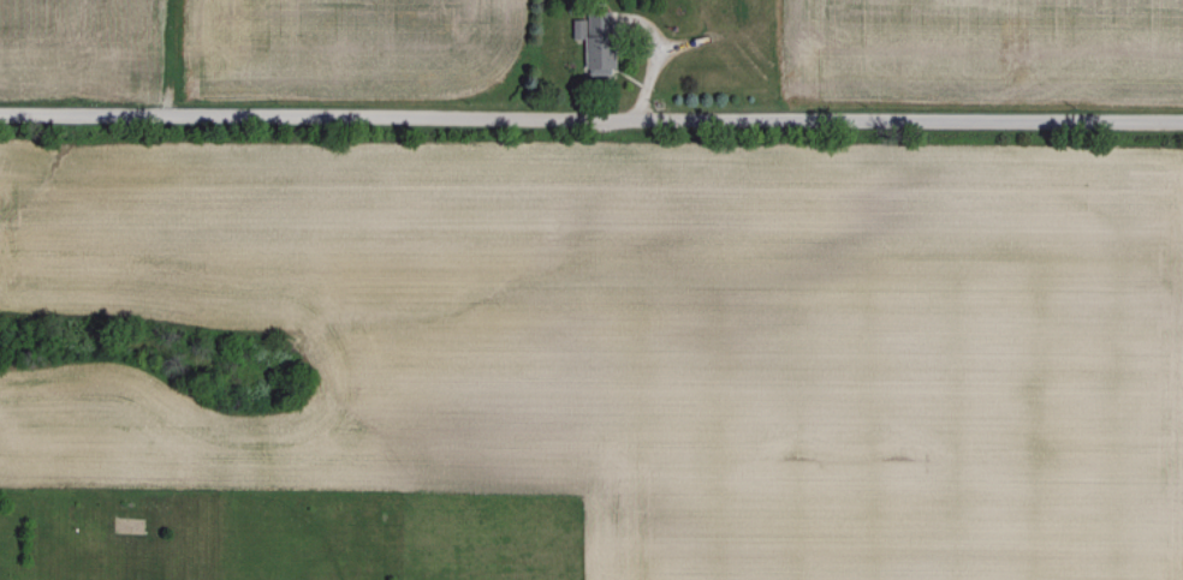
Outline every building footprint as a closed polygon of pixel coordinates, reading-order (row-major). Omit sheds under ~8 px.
[(582,38),(583,75),(608,74),(607,11),(584,12),(584,19),(570,19),(571,38),(582,38)]
